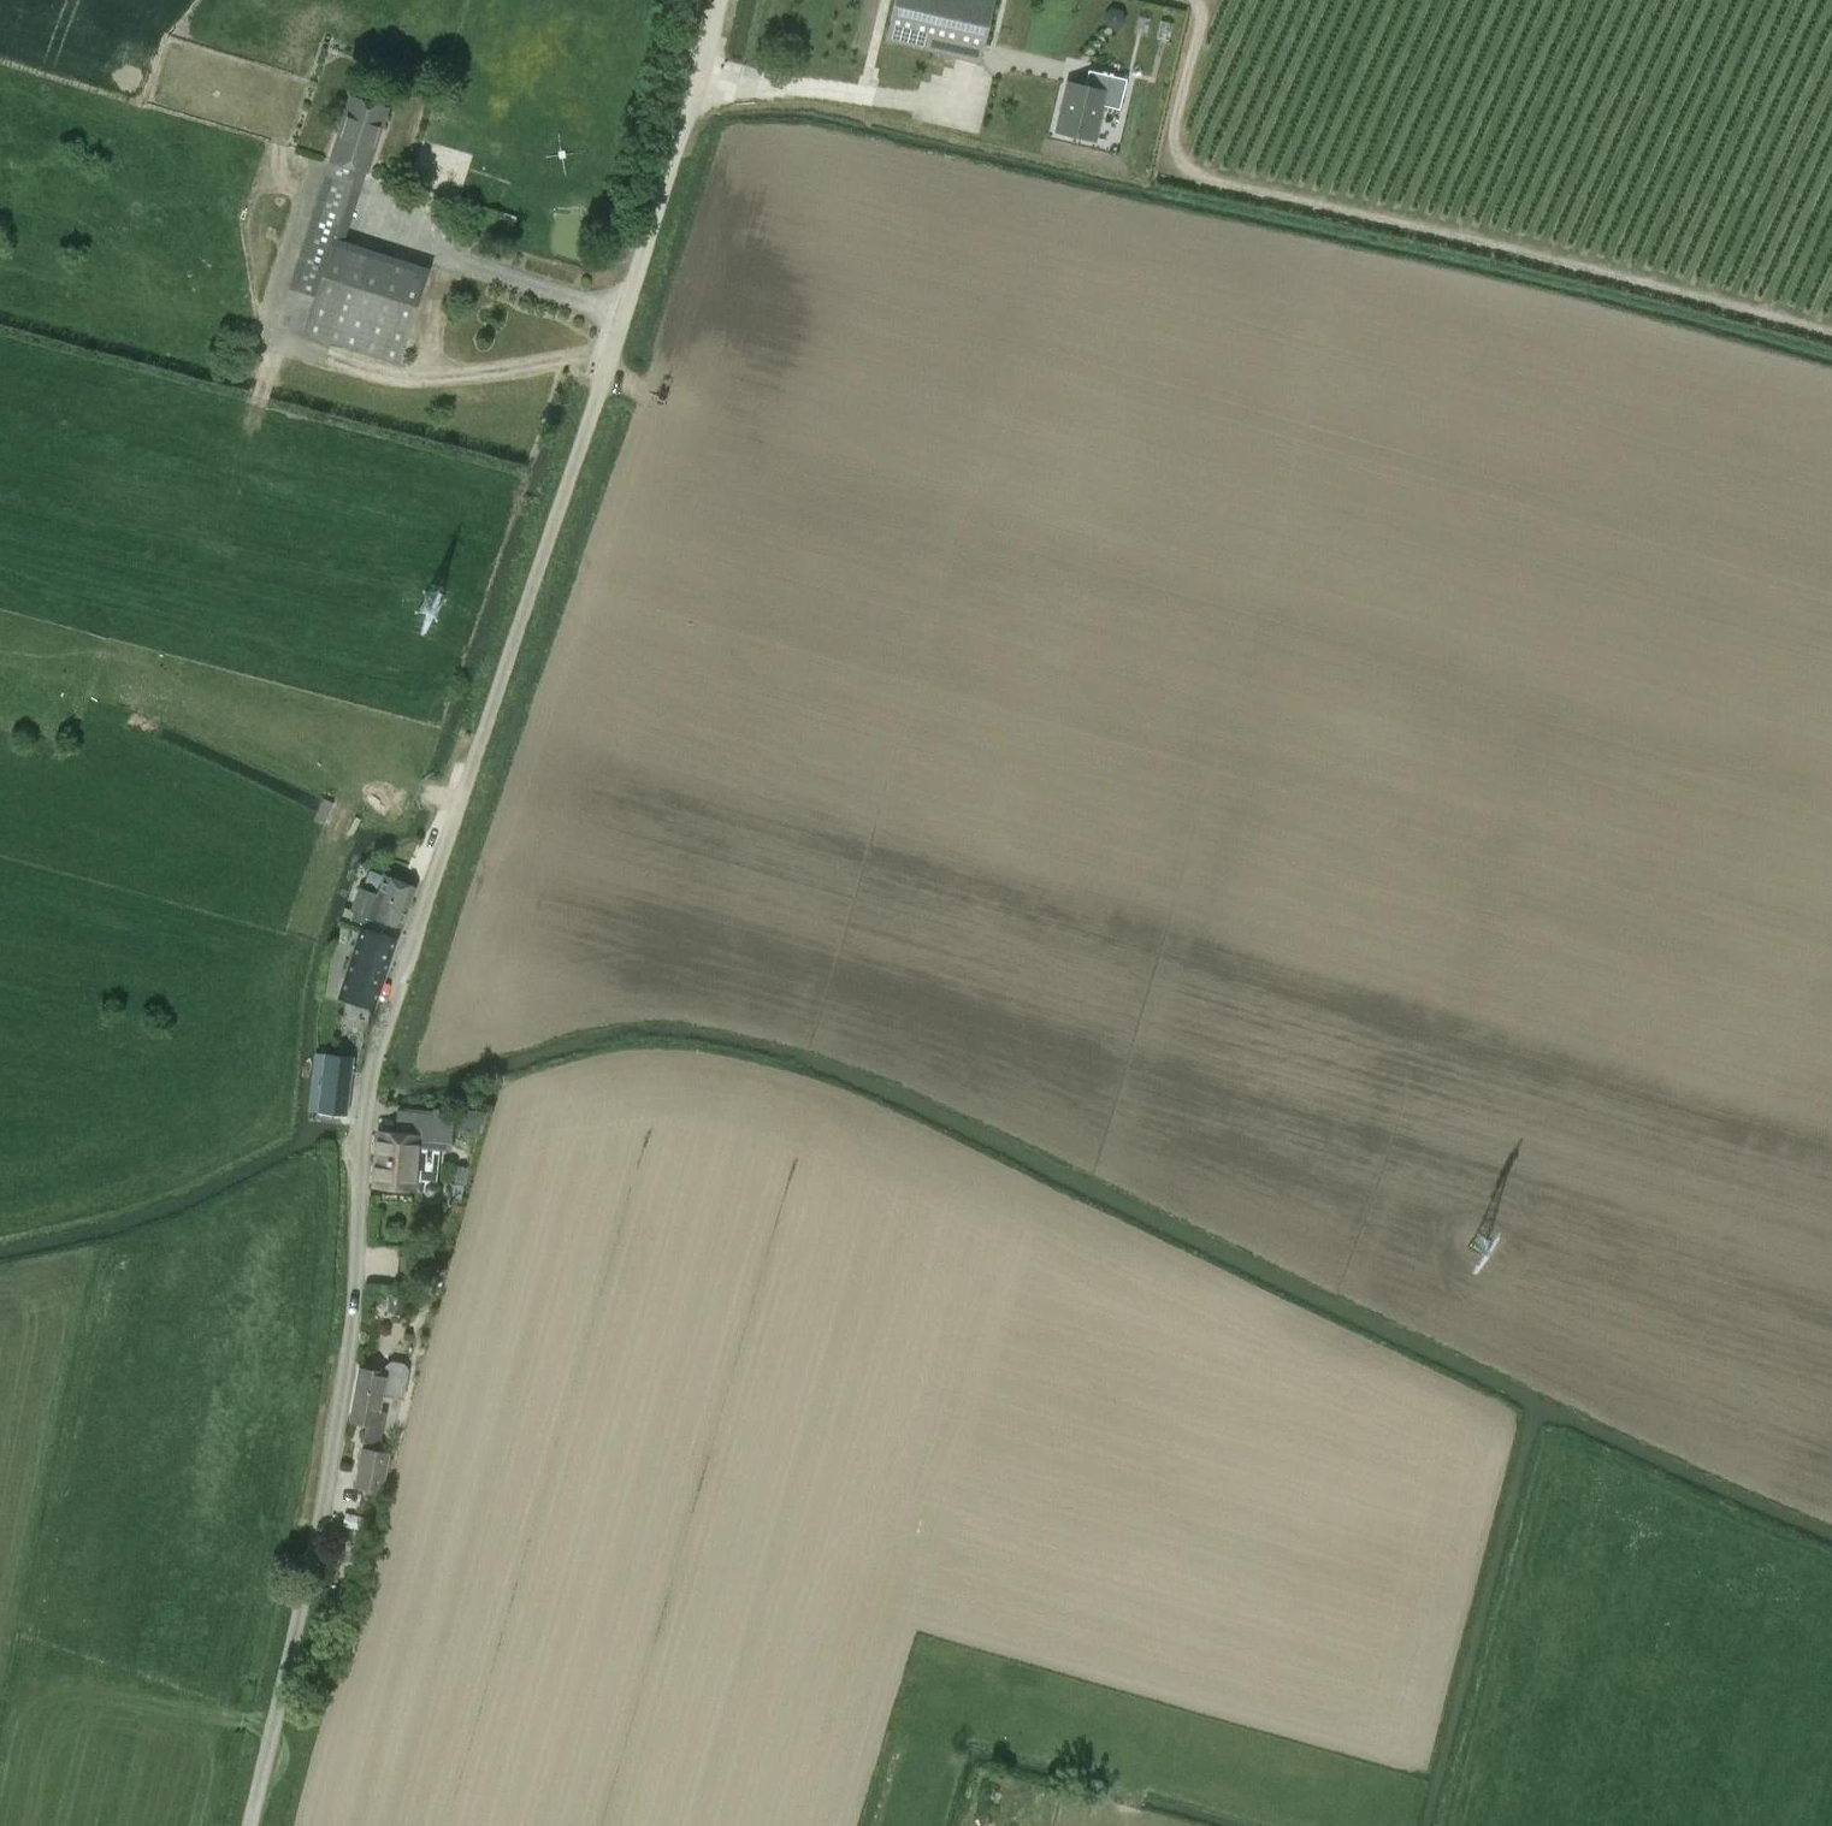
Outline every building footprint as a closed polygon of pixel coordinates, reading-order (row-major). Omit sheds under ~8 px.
[(980,64),(995,0),(895,0),(885,42),(980,64)] [(1084,88),(1068,85),(1057,133),(1093,141),(1102,107),(1119,111),(1127,81),(1088,72),(1084,88)] [(387,109),(351,97),(331,159),(330,159),(289,288),(315,295),(303,334),(399,365),(431,267),(345,240),(367,171),(365,170),(368,161),(370,161),(387,109)] [(400,925),(413,884),(386,875),(378,900),(358,894),(349,922),(379,932),(383,919),(400,925)] [(396,939),(360,927),(338,996),(373,1008),(396,939)] [(324,1067),(319,1112),(348,1115),(352,1070),(324,1067)] [(414,1186),(414,1185),(429,1188),(429,1181),(436,1182),(440,1150),(450,1151),(455,1111),(433,1108),(432,1113),(397,1109),(393,1137),(378,1137),(375,1183),(414,1186)] [(483,1112),(459,1110),(456,1128),(480,1131),(483,1112)] [(454,1182),(465,1185),(469,1168),(457,1165),(454,1182)] [(421,1285),(420,1293),(436,1295),(441,1280),(435,1279),(421,1285)] [(360,1369),(351,1420),(368,1423),(364,1443),(379,1446),(380,1439),(385,1413),(377,1412),(379,1401),(401,1404),(407,1371),(403,1364),(392,1362),(387,1367),(386,1373),(385,1373),(360,1369)] [(363,1448),(356,1488),(383,1493),(390,1455),(390,1453),(363,1448)] [(366,1531),(371,1518),(346,1513),(342,1526),(366,1531)]
